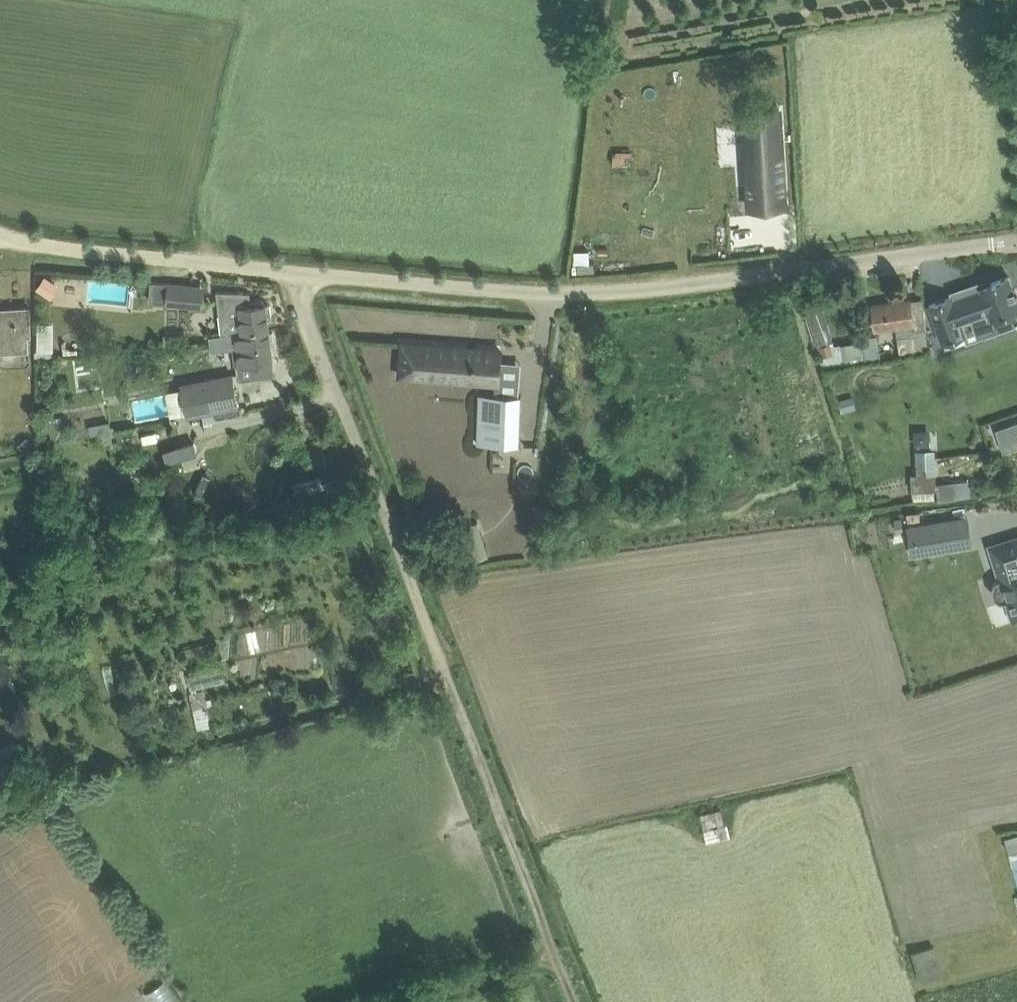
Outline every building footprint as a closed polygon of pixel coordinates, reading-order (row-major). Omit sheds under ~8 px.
[(780,108),(744,110),(750,207),(786,205),(780,108)] [(614,150),(614,163),(634,163),(634,150),(614,150)] [(590,250),(575,251),(575,263),(590,262),(590,250)] [(45,275),(35,288),(52,300),(62,287),(45,275)] [(930,304),(944,342),(966,334),(962,321),(974,317),(977,323),(1016,309),(1016,297),(1010,276),(982,286),(983,288),(954,298),(953,296),(930,304)] [(153,281),(151,300),(165,301),(165,303),(191,305),(193,285),(169,282),(153,281)] [(851,287),(836,290),(838,302),(853,300),(851,287)] [(217,290),(223,333),(239,331),(270,328),(269,319),(271,318),(273,316),(271,306),(269,304),(267,304),(267,302),(252,304),(251,291),(217,290)] [(901,353),(932,349),(928,325),(924,296),(911,298),(872,303),(876,330),(897,327),(901,353)] [(31,327),(30,307),(0,308),(0,352),(30,350),(29,334),(32,334),(31,327)] [(829,342),(822,311),(811,314),(819,343),(821,343),(825,365),(881,357),(877,334),(863,336),(864,340),(833,346),(832,342),(829,342)] [(270,331),(270,328),(239,331),(223,333),(223,334),(231,333),(237,379),(276,374),(272,344),(274,344),(275,343),(274,332),(271,331),(270,331)] [(38,340),(38,350),(54,350),(54,340),(38,340)] [(502,350),(415,343),(412,375),(436,377),(437,370),(461,372),(458,378),(499,382),(502,350)] [(232,376),(184,386),(184,387),(189,412),(189,413),(238,404),(232,376)] [(520,444),(522,395),(480,394),(478,443),(520,444)] [(113,431),(111,421),(97,424),(99,434),(113,431)] [(996,428),(1004,451),(1016,447),(1016,421),(996,428)] [(28,435),(18,444),(24,452),(35,443),(28,435)] [(197,441),(180,444),(184,469),(203,466),(201,451),(198,451),(197,441)] [(912,490),(912,497),(935,497),(935,489),(937,489),(937,472),(937,448),(914,448),(914,473),(912,473),(912,490)] [(311,476),(295,481),(299,495),(338,485),(334,470),(327,472),(311,476)] [(203,472),(194,491),(202,494),(210,476),(203,472)] [(980,524),(991,557),(987,559),(984,562),(983,566),(983,571),(983,573),(984,575),(988,578),(993,580),(997,580),(1006,577),(1010,589),(1016,587),(1016,520),(1015,513),(980,524)] [(948,517),(908,524),(913,554),(953,548),(948,517)] [(482,532),(469,536),(476,559),(490,555),(482,532)] [(365,667),(355,669),(358,679),(368,676),(365,667)] [(205,689),(190,692),(193,708),(206,705),(208,705),(205,689)] [(723,806),(701,811),(708,842),(730,837),(723,806)] [(931,949),(912,955),(920,981),(940,975),(931,949)]
